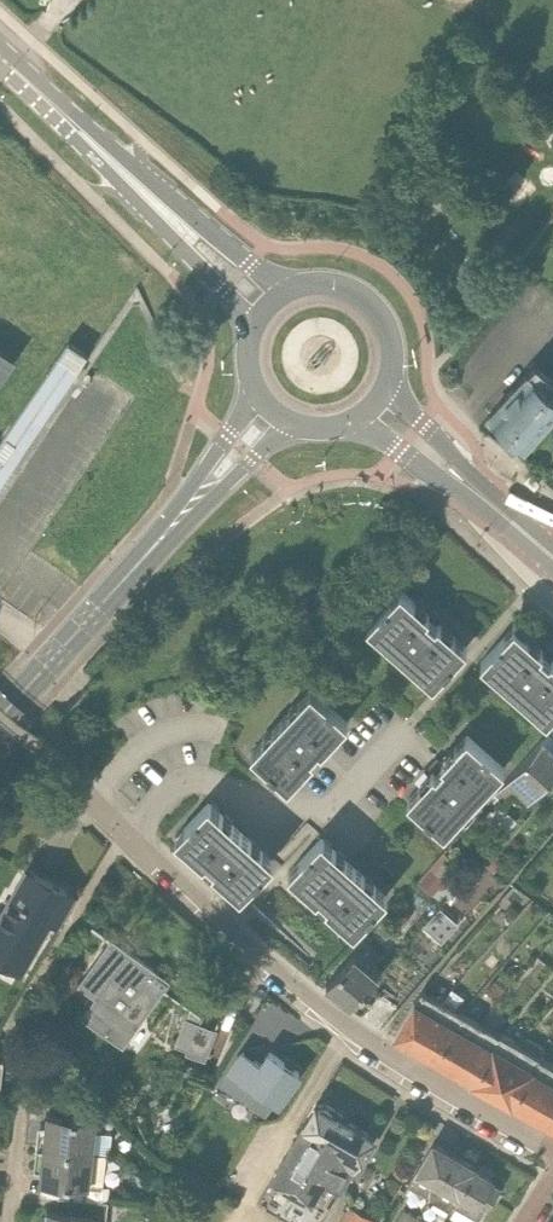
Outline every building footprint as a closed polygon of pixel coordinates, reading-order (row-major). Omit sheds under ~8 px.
[(53,384),(65,367),(72,357),(53,344),(0,424),(0,463),(53,384)] [(491,415),(524,445),(540,427),(552,413),(552,378),(537,363),(490,415),(491,415)] [(401,588),(367,625),(433,684),(467,647),(438,622),(441,619),(432,611),(429,614),(401,588)] [(547,647),(546,646),(543,649),(514,623),(481,660),(547,720),(552,713),(552,658),(552,657),(552,656),(552,653),(547,647)] [(317,760),(324,753),(325,751),(322,749),(348,721),(311,687),(251,753),(288,786),(314,758),(317,760)] [(439,758),(438,760),(431,767),(433,770),(408,798),(444,832),(504,766),(467,733),(441,761),(439,758)] [(552,773),(552,750),(542,740),(496,792),(505,800),(515,789),(528,800),(552,773)] [(201,864),(208,871),(210,872),(212,870),(240,895),(274,859),(209,799),(175,836),(203,862),(201,864)] [(510,813),(499,803),(490,812),(501,823),(510,813)] [(314,900),(315,901),(323,908),(326,905),(354,931),(388,894),(322,835),(288,872),(317,897),(314,900)] [(493,849),(483,861),(494,871),(501,863),(500,856),(493,849)] [(430,867),(418,881),(444,905),(456,890),(446,881),(453,873),(447,867),(454,859),(445,850),(430,867)] [(22,971),(67,890),(27,867),(0,915),(0,959),(22,971)] [(505,913),(513,920),(520,912),(512,905),(505,913)] [(423,927),(438,941),(457,921),(442,907),(423,927)] [(98,996),(84,1016),(123,1044),(163,988),(146,976),(152,969),(112,940),(89,971),(96,976),(87,989),(98,996)] [(354,953),(326,984),(351,1005),(378,975),(354,953)] [(496,979),(487,990),(500,1001),(510,990),(496,979)] [(441,1001),(423,990),(415,1001),(395,1036),(415,1047),(441,1001)] [(461,1012),(441,1001),(415,1047),(434,1059),(461,1012)] [(434,1059),(454,1070),(480,1023),(461,1012),(434,1059)] [(499,1034),(480,1023),(454,1070),(472,1081),(500,1034),(499,1033),(499,1034)] [(199,1024),(188,1053),(204,1060),(215,1030),(199,1024)] [(472,1081),(492,1094),(519,1045),(500,1034),(472,1081)] [(540,1057),(519,1045),(492,1094),(512,1105),(513,1104),(539,1058),(540,1057)] [(261,1064),(243,1051),(229,1071),(240,1079),(242,1076),(279,1101),(298,1072),(270,1052),(261,1064)] [(539,1058),(513,1104),(531,1114),(552,1075),(552,1066),(539,1058)] [(550,1125),(552,1120),(552,1075),(531,1114),(550,1125)] [(48,1112),(44,1146),(93,1151),(93,1152),(110,1153),(112,1133),(95,1131),(97,1103),(63,1099),(62,1114),(48,1112)] [(317,1103),(297,1136),(316,1147),(313,1153),(345,1172),(349,1165),(355,1168),(374,1136),(346,1119),(348,1115),(324,1101),(318,1103),(317,1103)] [(297,1136),(259,1202),(293,1221),(316,1221),(340,1181),(346,1183),(348,1177),(343,1175),(345,1172),(313,1153),(316,1147),(297,1136)] [(408,1185),(429,1197),(453,1153),(433,1141),(408,1185)] [(59,1196),(86,1198),(102,1200),(104,1186),(90,1184),(93,1152),(93,1151),(44,1146),(41,1180),(55,1181),(53,1195),(59,1196)] [(475,1167),(453,1153),(429,1197),(451,1210),(453,1205),(475,1167)] [(475,1167),(453,1205),(479,1220),(499,1186),(490,1180),(492,1177),(475,1167)] [(172,1209),(180,1195),(164,1186),(157,1201),(172,1209)] [(94,1218),(107,1220),(109,1200),(102,1200),(86,1198),(59,1196),(57,1210),(48,1209),(47,1221),(94,1221),(94,1218)] [(377,1221),(353,1207),(344,1221),(376,1221),(377,1221)] [(418,1216),(405,1209),(398,1221),(415,1221),(418,1216)]
